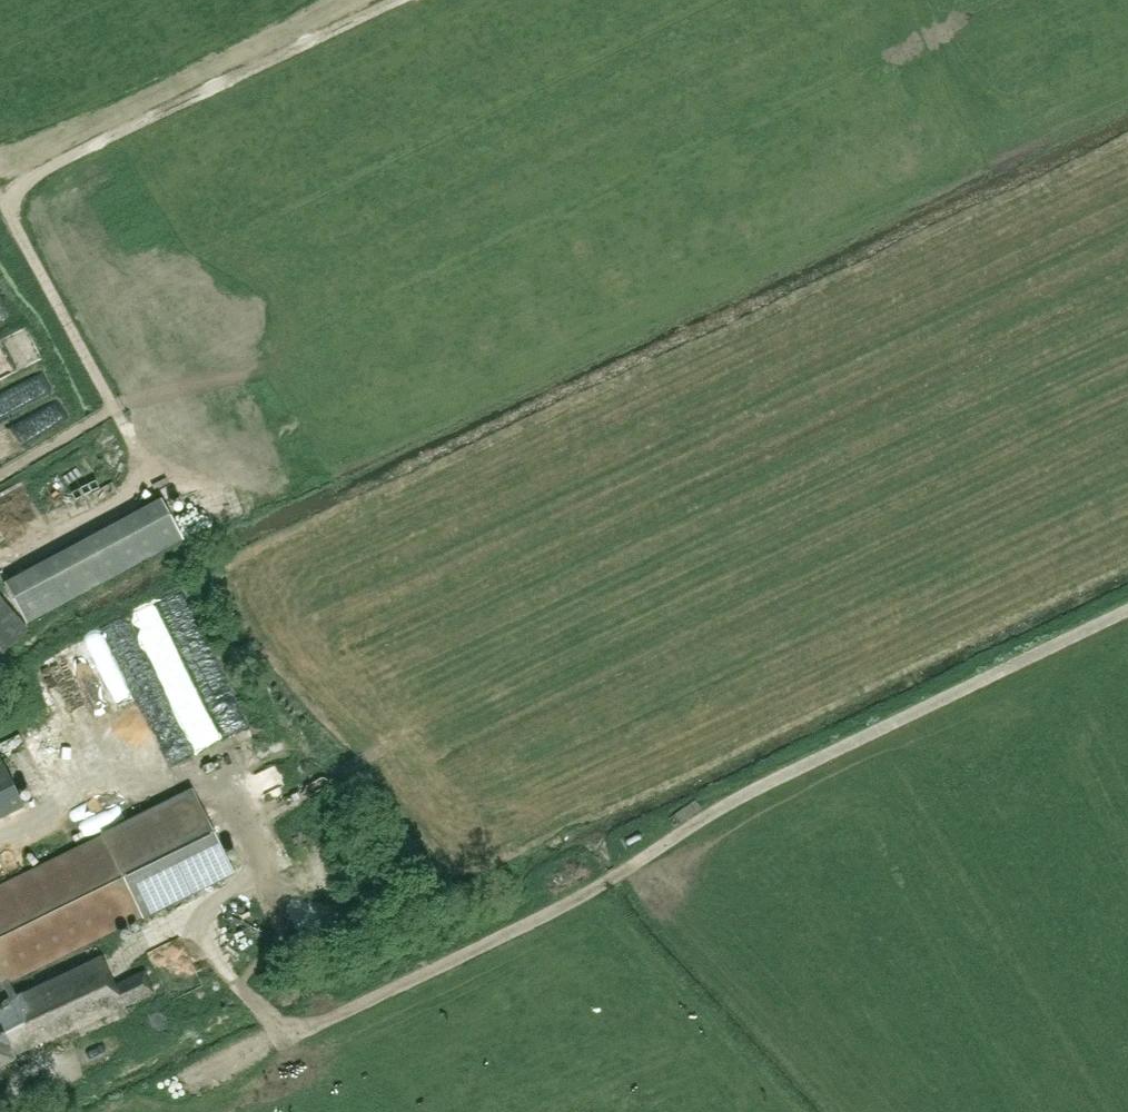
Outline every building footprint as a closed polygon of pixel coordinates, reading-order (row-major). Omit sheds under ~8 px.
[(165,507),(2,579),(22,624),(185,552),(165,507)] [(27,631),(0,598),(0,654),(27,631)] [(134,616),(148,643),(164,635),(150,608),(134,616)] [(176,711),(146,638),(130,644),(121,623),(102,630),(123,681),(145,672),(163,716),(176,711)] [(58,659),(70,697),(86,692),(83,680),(107,672),(99,646),(58,659)] [(37,715),(60,750),(78,739),(55,704),(37,715)] [(29,811),(5,758),(0,760),(0,824),(29,811)] [(141,915),(142,917),(233,874),(191,790),(103,834),(104,836),(0,887),(0,982),(9,999),(2,1003),(3,1004),(0,1006),(0,1065),(14,1058),(12,1054),(43,1040),(44,1041),(151,990),(141,970),(112,984),(98,955),(25,992),(14,995),(7,979),(141,915)] [(171,996),(201,982),(178,932),(141,949),(156,981),(163,978),(171,996)] [(118,1058),(159,1043),(148,1014),(137,1018),(140,1026),(110,1036),(118,1058)]
